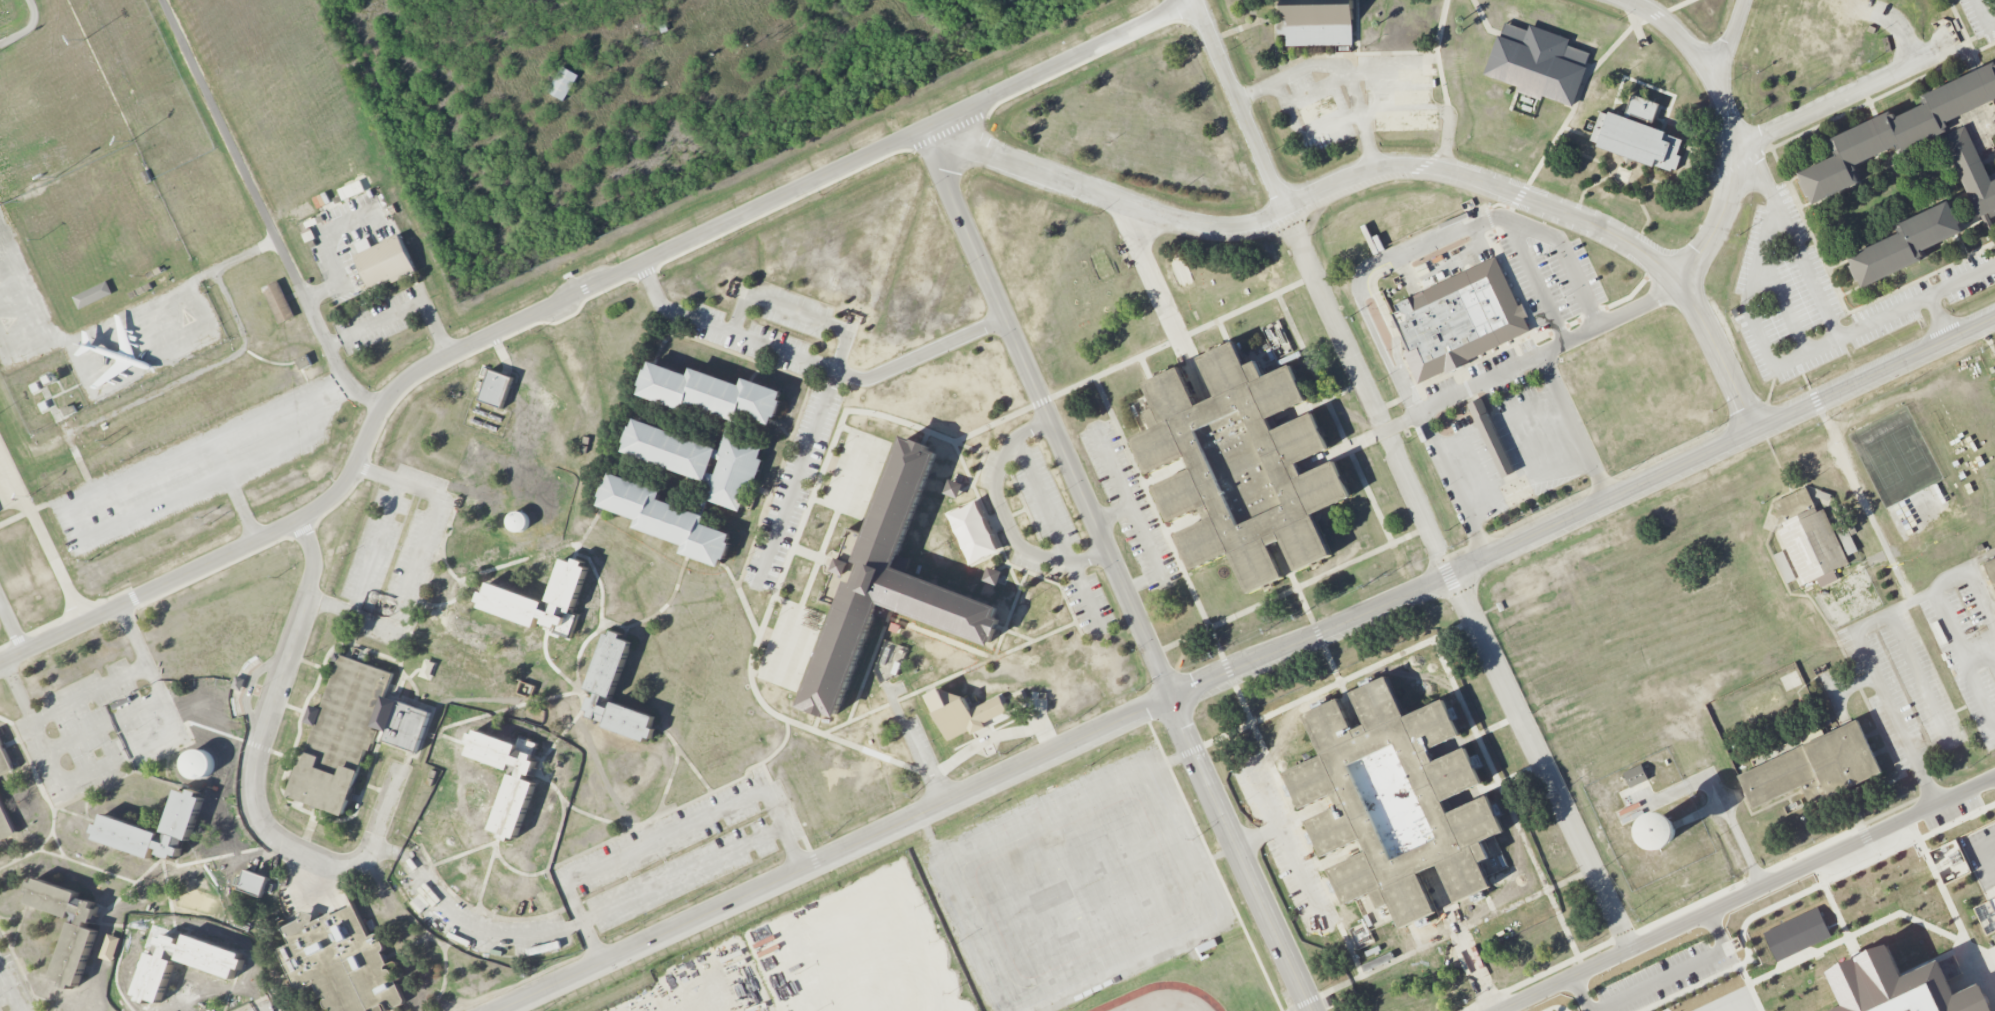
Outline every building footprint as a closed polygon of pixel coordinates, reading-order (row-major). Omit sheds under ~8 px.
[(1354,0),(1287,0),(1287,19),(1279,19),(1278,25),(1279,34),(1287,35),(1286,46),(1353,45),(1354,0)] [(1505,22),(1500,36),(1498,35),(1484,74),(1519,87),(1517,92),(1541,100),(1543,95),(1573,107),(1585,74),(1587,67),(1584,66),(1589,53),(1568,45),(1570,39),(1530,24),(1528,31),(1505,22)] [(1922,96),(1923,99),(1922,100),(1924,104),(1896,118),(1894,114),(1892,115),(1890,111),(1830,139),(1835,150),(1834,151),(1836,156),(1798,173),(1813,204),(1860,182),(1854,171),(1855,170),(1853,166),(1895,146),(1897,150),(1899,149),(1900,152),(1947,131),(1946,128),(1947,127),(1945,122),(1994,98),(1994,62),(1922,96)] [(564,101),(578,75),(562,66),(548,92),(564,101)] [(1590,140),(1598,143),(1597,147),(1653,167),(1654,165),(1671,171),(1673,168),(1677,170),(1682,156),(1677,155),(1683,140),(1666,134),(1666,132),(1630,119),(1632,114),(1653,122),(1660,104),(1633,94),(1624,117),(1610,111),(1609,114),(1601,111),(1590,140)] [(1992,181),(1966,125),(1942,137),(1979,218),(1988,214),(1990,218),(1994,216),(1994,180),(1992,181)] [(331,202),(325,192),(312,198),(317,209),(331,202)] [(1848,257),(1863,288),(1922,260),(1921,256),(1922,255),(1920,251),(1963,232),(1948,201),(1897,224),(1898,228),(1897,229),(1899,233),(1848,257)] [(355,256),(398,235),(416,272),(371,292),(370,289),(355,256)] [(1418,384),(1391,321),(1394,319),(1392,314),(1398,311),(1395,305),(1495,256),(1518,306),(1522,304),(1528,316),(1524,318),(1530,331),(1468,360),(1470,363),(1446,374),(1445,371),(1418,384)] [(279,324),(294,317),(278,280),(263,289),(279,324)] [(78,309),(113,294),(107,282),(73,296),(78,309)] [(1262,328),(1276,360),(1293,352),(1279,320),(1262,328)] [(1150,384),(1168,424),(1129,441),(1146,478),(1178,464),(1183,476),(1153,490),(1170,526),(1208,508),(1214,521),(1175,539),(1191,574),(1217,562),(1225,579),(1236,574),(1246,595),(1282,579),(1265,542),(1277,537),(1285,533),(1302,570),(1337,554),(1326,531),(1337,525),(1330,509),(1350,500),(1334,465),(1295,483),(1289,470),(1327,453),(1310,416),(1281,430),(1278,424),(1275,417),(1305,403),(1289,368),(1251,385),(1233,345),(1197,362),(1212,394),(1199,400),(1185,368),(1150,384)] [(300,370),(311,365),(307,354),(295,359),(300,370)] [(601,496),(606,481),(609,481),(612,473),(663,491),(660,499),(699,513),(710,482),(625,451),(628,443),(625,442),(631,427),(633,427),(637,419),(721,450),(733,419),(693,404),(690,410),(640,394),(643,386),(640,385),(646,369),(649,370),(652,362),(690,376),(693,368),(742,386),(745,378),(783,392),(780,400),(782,401),(776,417),(774,416),(771,425),(742,416),(733,437),(764,447),(760,458),(764,460),(752,491),(748,490),(740,511),(711,501),(704,515),(707,516),(704,524),(732,534),(729,542),(731,543),(726,559),(723,559),(720,567),(682,553),(685,545),(636,527),(638,520),(601,505),(604,497),(601,496)] [(479,400),(490,369),(513,379),(502,408),(479,400)] [(1468,405),(1481,399),(1515,472),(1503,478),(1468,405)] [(800,707),(838,607),(820,601),(848,527),(866,534),(903,435),(933,446),(932,449),(940,452),(896,566),(1000,607),(997,616),(1003,618),(991,646),(892,608),(888,619),(878,615),(838,717),(829,714),(828,717),(800,707)] [(958,499),(962,484),(949,479),(944,494),(958,499)] [(1803,585),(1816,579),(1820,588),(1838,580),(1834,570),(1849,563),(1824,509),(1818,512),(1806,488),(1774,502),(1784,527),(1778,530),(1803,585)] [(1796,579),(1783,551),(1773,555),(1787,584),(1796,579)] [(1983,564),(1994,558),(1994,590),(1992,584),(1988,586),(1981,570),(1985,568),(1983,564)] [(480,607),(482,602),(478,601),(481,592),(485,593),(489,582),(547,604),(563,559),(574,563),(576,559),(585,563),(583,567),(588,568),(572,610),(569,608),(561,629),(543,623),(544,618),(539,617),(535,627),(480,607)] [(982,581),(997,586),(1003,572),(987,566),(982,581)] [(607,633),(612,635),(614,631),(623,635),(622,639),(631,643),(612,700),(655,718),(652,727),(656,729),(652,738),(648,736),(646,741),(604,727),(606,722),(585,715),(591,697),(595,697),(597,693),(587,689),(607,633)] [(288,795),(294,780),(291,779),(294,770),(297,772),(315,726),(305,722),(308,713),(311,704),(321,708),(338,662),(333,660),(336,652),(394,674),(385,696),(431,713),(416,752),(384,740),(387,731),(379,728),(371,750),(367,749),(359,770),(360,770),(344,816),(322,808),(321,810),(312,807),(313,805),(288,795)] [(1303,712),(1321,752),(1282,770),(1299,807),(1331,793),(1336,805),(1306,818),(1323,854),(1361,837),(1367,850),(1328,867),(1344,902),(1354,898),(1370,890),(1378,907),(1389,902),(1396,918),(1399,924),(1408,920),(1435,908),(1418,871),(1429,866),(1438,862),(1455,899),(1482,886),(1490,883),(1486,875),(1479,859),(1490,854),(1483,838),(1493,833),(1503,828),(1487,793),(1448,811),(1442,799),(1480,782),(1463,745),(1434,759),(1428,746),(1458,732),(1442,697),(1404,714),(1386,674),(1350,690),(1365,723),(1359,725),(1352,728),(1338,696),(1303,712)] [(986,727),(984,723),(1007,711),(999,696),(971,710),(964,698),(941,688),(926,696),(948,741),(969,731),(971,734),(986,727)] [(1737,776),(1752,808),(1802,785),(1809,802),(1829,793),(1830,796),(1882,772),(1857,719),(1829,733),(1737,776)] [(467,755),(472,744),(467,743),(471,733),(475,735),(477,730),(518,745),(516,749),(537,757),(529,781),(536,783),(516,839),(511,837),(509,841),(499,838),(502,833),(490,829),(511,771),(467,755)] [(16,769),(0,737),(0,777),(16,769)] [(1624,773),(1641,765),(1648,780),(1631,788),(1624,773)] [(95,839),(98,834),(93,832),(96,823),(101,825),(104,814),(162,834),(178,790),(189,793),(190,789),(200,793),(198,797),(203,798),(189,840),(184,839),(177,860),(159,854),(160,850),(154,847),(151,859),(95,839)] [(3,839),(19,832),(0,792),(0,841),(3,839)] [(1931,850),(1944,884),(1970,874),(1958,840),(1931,850)] [(239,889),(246,870),(268,878),(262,897),(239,889)] [(28,903),(31,893),(28,892),(32,881),(36,883),(37,879),(79,893),(78,897),(87,900),(101,906),(96,924),(94,929),(97,931),(78,986),(73,985),(72,988),(62,985),(63,981),(53,978),(72,922),(69,921),(70,918),(28,903)] [(440,900),(427,885),(409,902),(420,913),(430,904),(433,907),(440,900)] [(1973,908),(1994,898),(1994,932),(1986,936),(1973,908)] [(368,1010),(330,1010),(331,1008),(327,1009),(323,1001),(326,999),(321,996),(314,984),(298,992),(277,951),(289,944),(283,929),(300,919),(303,911),(314,914),(311,923),(332,913),(333,915),(354,906),(369,937),(376,934),(384,949),(381,952),(387,965),(395,961),(403,977),(396,981),(405,1002),(394,1008),(391,1004),(387,1006),(385,1002),(368,1010)] [(1832,937),(1818,907),(1763,932),(1777,962),(1832,937)] [(100,957),(108,934),(121,939),(112,961),(100,957)] [(242,954),(240,959),(244,960),(241,969),(236,968),(233,979),(175,958),(159,1003),(148,999),(147,1003),(137,1000),(139,996),(135,994),(149,953),(153,954),(158,937),(163,939),(165,934),(178,939),(184,941),(186,935),(242,954)] [(1979,984),(1992,1010),(1829,1010),(1844,1004),(1829,972),(1858,958),(1889,944),(1903,974),(1904,976),(1940,959),(1956,994),(1979,984)] [(1322,999),(1329,996),(1333,1005),(1327,1008),(1322,999)]
